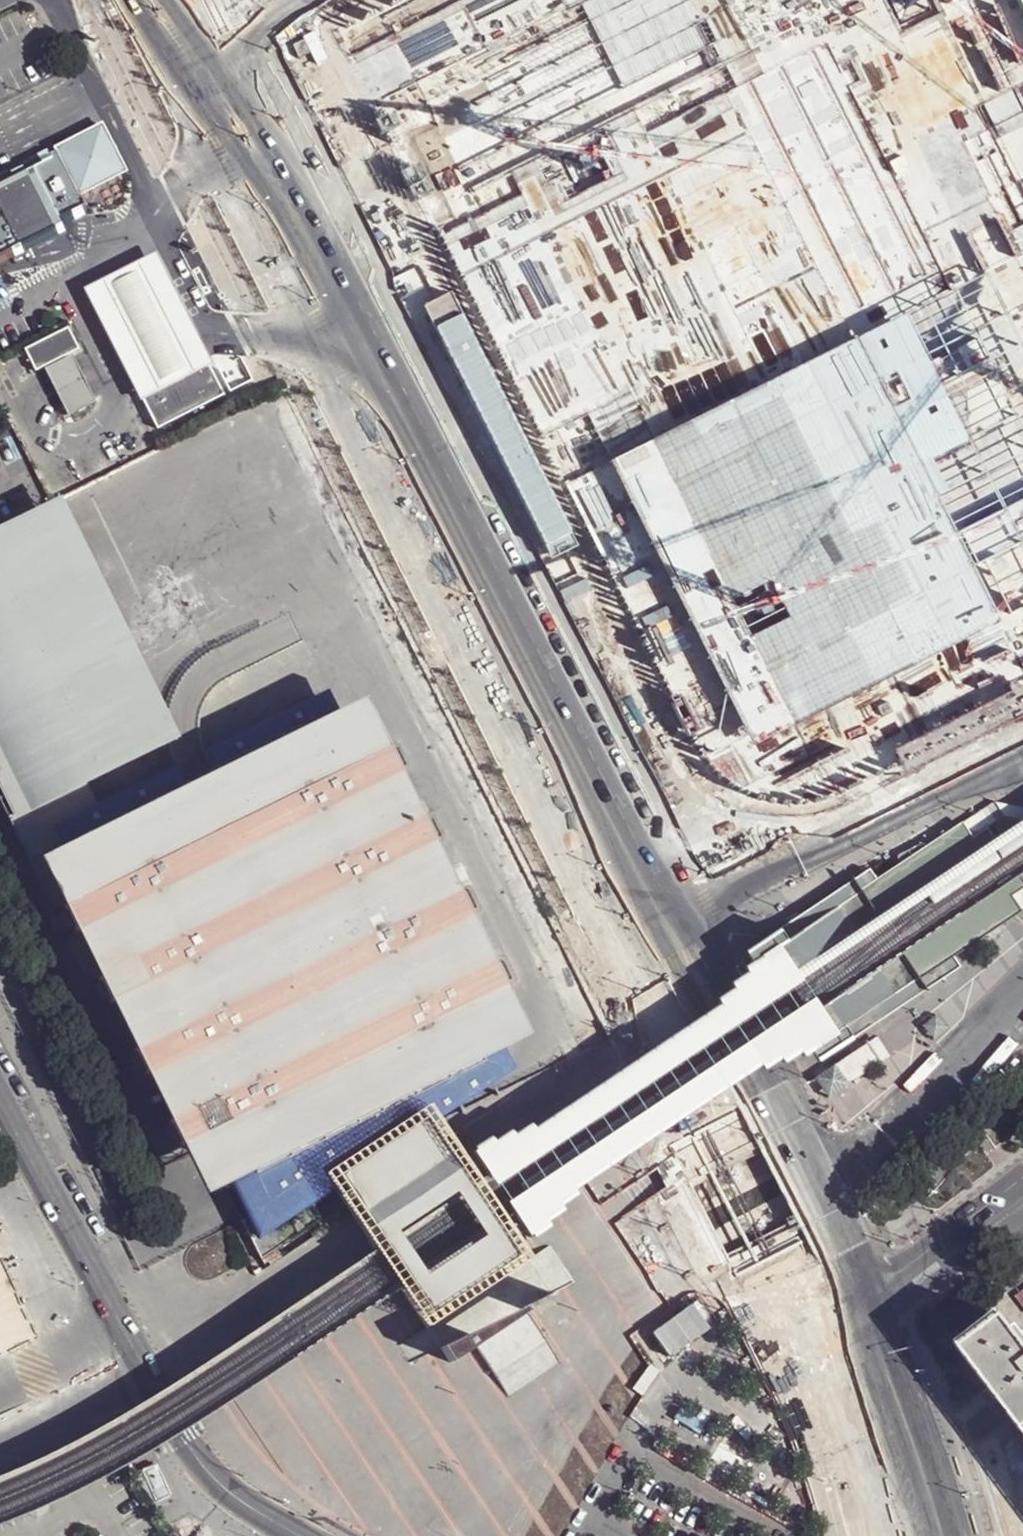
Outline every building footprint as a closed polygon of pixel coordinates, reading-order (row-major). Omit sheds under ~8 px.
[(101,123),(53,148),(78,195),(125,170),(101,123)] [(30,164),(0,178),(0,253),(60,224),(30,164)] [(534,495),(673,776),(1022,606),(1022,253),(534,495)] [(136,398),(203,366),(207,365),(194,339),(153,256),(119,272),(79,292),(134,400),(136,398)] [(64,327),(19,349),(30,370),(38,366),(65,353),(74,349),(64,327)] [(19,349),(0,359),(0,409),(45,497),(84,479),(30,370),(19,349)] [(65,353),(38,366),(70,430),(98,417),(65,353)] [(203,366),(136,398),(152,430),(219,396),(203,366)] [(165,736),(47,505),(36,509),(154,741),(165,736)] [(154,741),(36,509),(27,514),(0,528),(0,784),(17,817),(56,796),(154,741)] [(157,747),(154,741),(56,796),(86,782),(157,747)] [(105,821),(86,782),(56,796),(17,817),(9,822),(53,912),(73,902),(86,928),(65,938),(88,984),(109,973),(112,979),(121,974),(227,1189),(301,1150),(302,1150),(306,1144),(305,1139),(301,1135),(296,1134),(286,1137),(279,1122),(275,1124),(272,1120),(303,1105),(306,1112),(398,1065),(395,1058),(429,1041),(418,1022),(480,992),(471,975),(474,975),(374,775),(372,777),(364,761),(304,791),(295,772),(261,789),(259,781),(223,799),(217,786),(192,799),(198,812),(166,828),(169,833),(136,849),(119,815),(105,821)] [(776,946),(780,951),(787,961),(792,969),(800,980),(817,1006),(823,1015),(829,1023),(834,1031),(835,1033),(916,979),(924,974),(1004,921),(1006,907),(1009,895),(1014,872),(1017,872),(1022,869),(1022,834),(1019,831),(1010,830),(1001,834),(995,839),(973,836),(959,835),(944,833),(928,843),(925,845),(922,840),(896,854),(900,862),(852,895),(776,946)] [(877,1034),(813,1078),(829,1099),(891,1055),(885,1046),(877,1034)] [(459,1168),(449,1175),(454,1183),(376,1237),(387,1253),(398,1247),(411,1266),(400,1274),(412,1292),(502,1232),(459,1168)] [(314,1185),(241,1221),(261,1258),(298,1234),(292,1223),(298,1220),(304,1230),(320,1220),(312,1204),(332,1192),(329,1187),(329,1186),(324,1182),(318,1182),(314,1185)] [(505,1395),(562,1361),(524,1297),(481,1322),(488,1333),(473,1342),(505,1395)] [(954,1344),(958,1349),(998,1318),(994,1313),(954,1344)] [(1011,1332),(1000,1317),(998,1318),(958,1349),(990,1392),(994,1390),(1022,1427),(1022,1347),(1011,1332)] [(1011,1332),(1022,1347),(1022,1336),(1016,1328),(1011,1332)] [(1022,1431),(1022,1427),(994,1390),(990,1392),(1021,1432),(1022,1431)]
